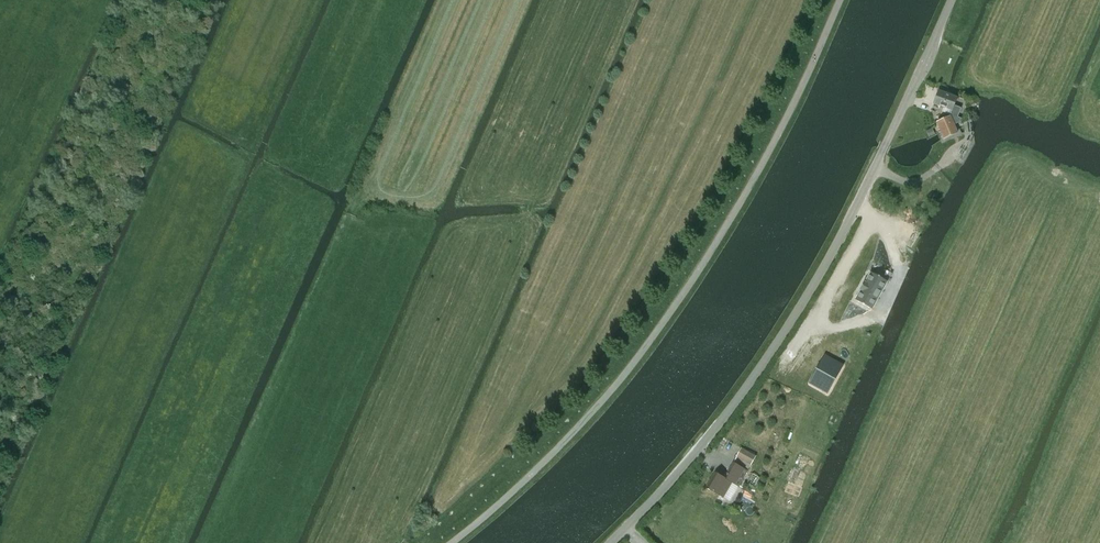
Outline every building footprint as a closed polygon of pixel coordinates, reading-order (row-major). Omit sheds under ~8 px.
[(938,90),(934,103),(951,110),(950,114),(958,117),(961,107),(954,105),(957,97),(938,90)] [(944,138),(958,132),(951,116),(937,122),(944,138)] [(855,304),(871,313),(886,285),(870,276),(855,304)] [(825,355),(810,384),(829,395),(844,365),(825,355)] [(756,456),(742,448),(737,457),(751,464),(756,456)] [(714,472),(705,487),(722,497),(731,482),(738,486),(747,470),(733,462),(724,477),(714,472)]
